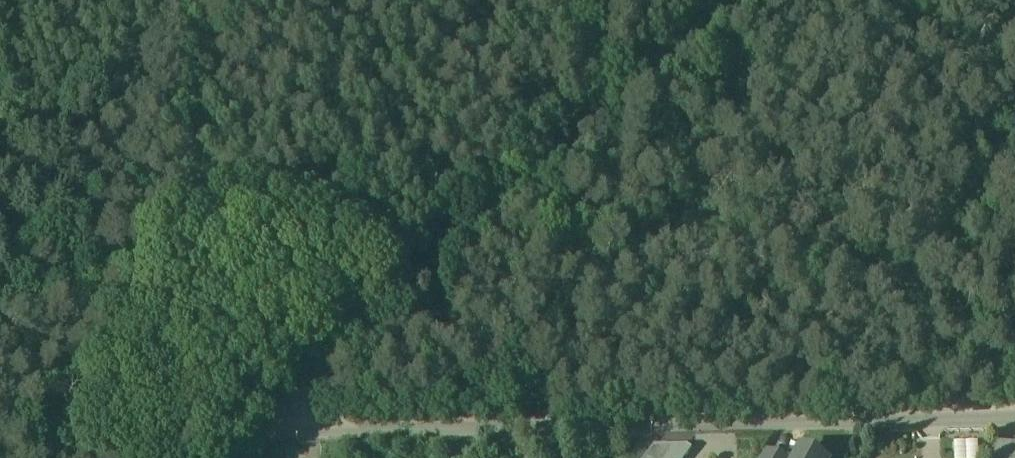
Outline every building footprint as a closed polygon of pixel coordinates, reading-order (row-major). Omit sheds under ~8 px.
[(996,445),(993,457),(1009,457),(1012,449),(996,445)] [(799,449),(795,457),(816,457),(799,449)]
